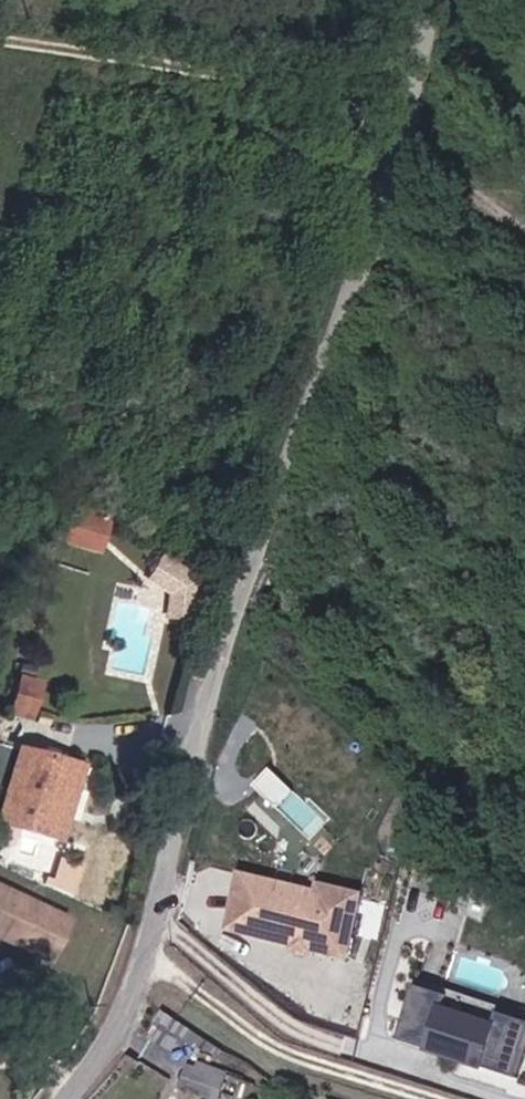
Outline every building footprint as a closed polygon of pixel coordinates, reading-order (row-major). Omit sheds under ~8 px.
[(66,509),(59,542),(107,551),(113,518),(66,509)] [(164,611),(177,619),(201,580),(162,555),(147,580),(173,596),(164,611)] [(67,831),(72,809),(59,806),(70,755),(18,745),(2,816),(67,831)] [(70,755),(59,806),(72,809),(81,758),(70,755)] [(242,865),(227,931),(361,961),(376,895),(242,865)] [(64,958),(78,917),(0,886),(0,933),(64,958)] [(399,1038),(524,1081),(524,1014),(513,1010),(509,1022),(454,1003),(458,992),(420,979),(399,1038)] [(179,1088),(208,1098),(223,1098),(233,1072),(191,1056),(179,1088)]
